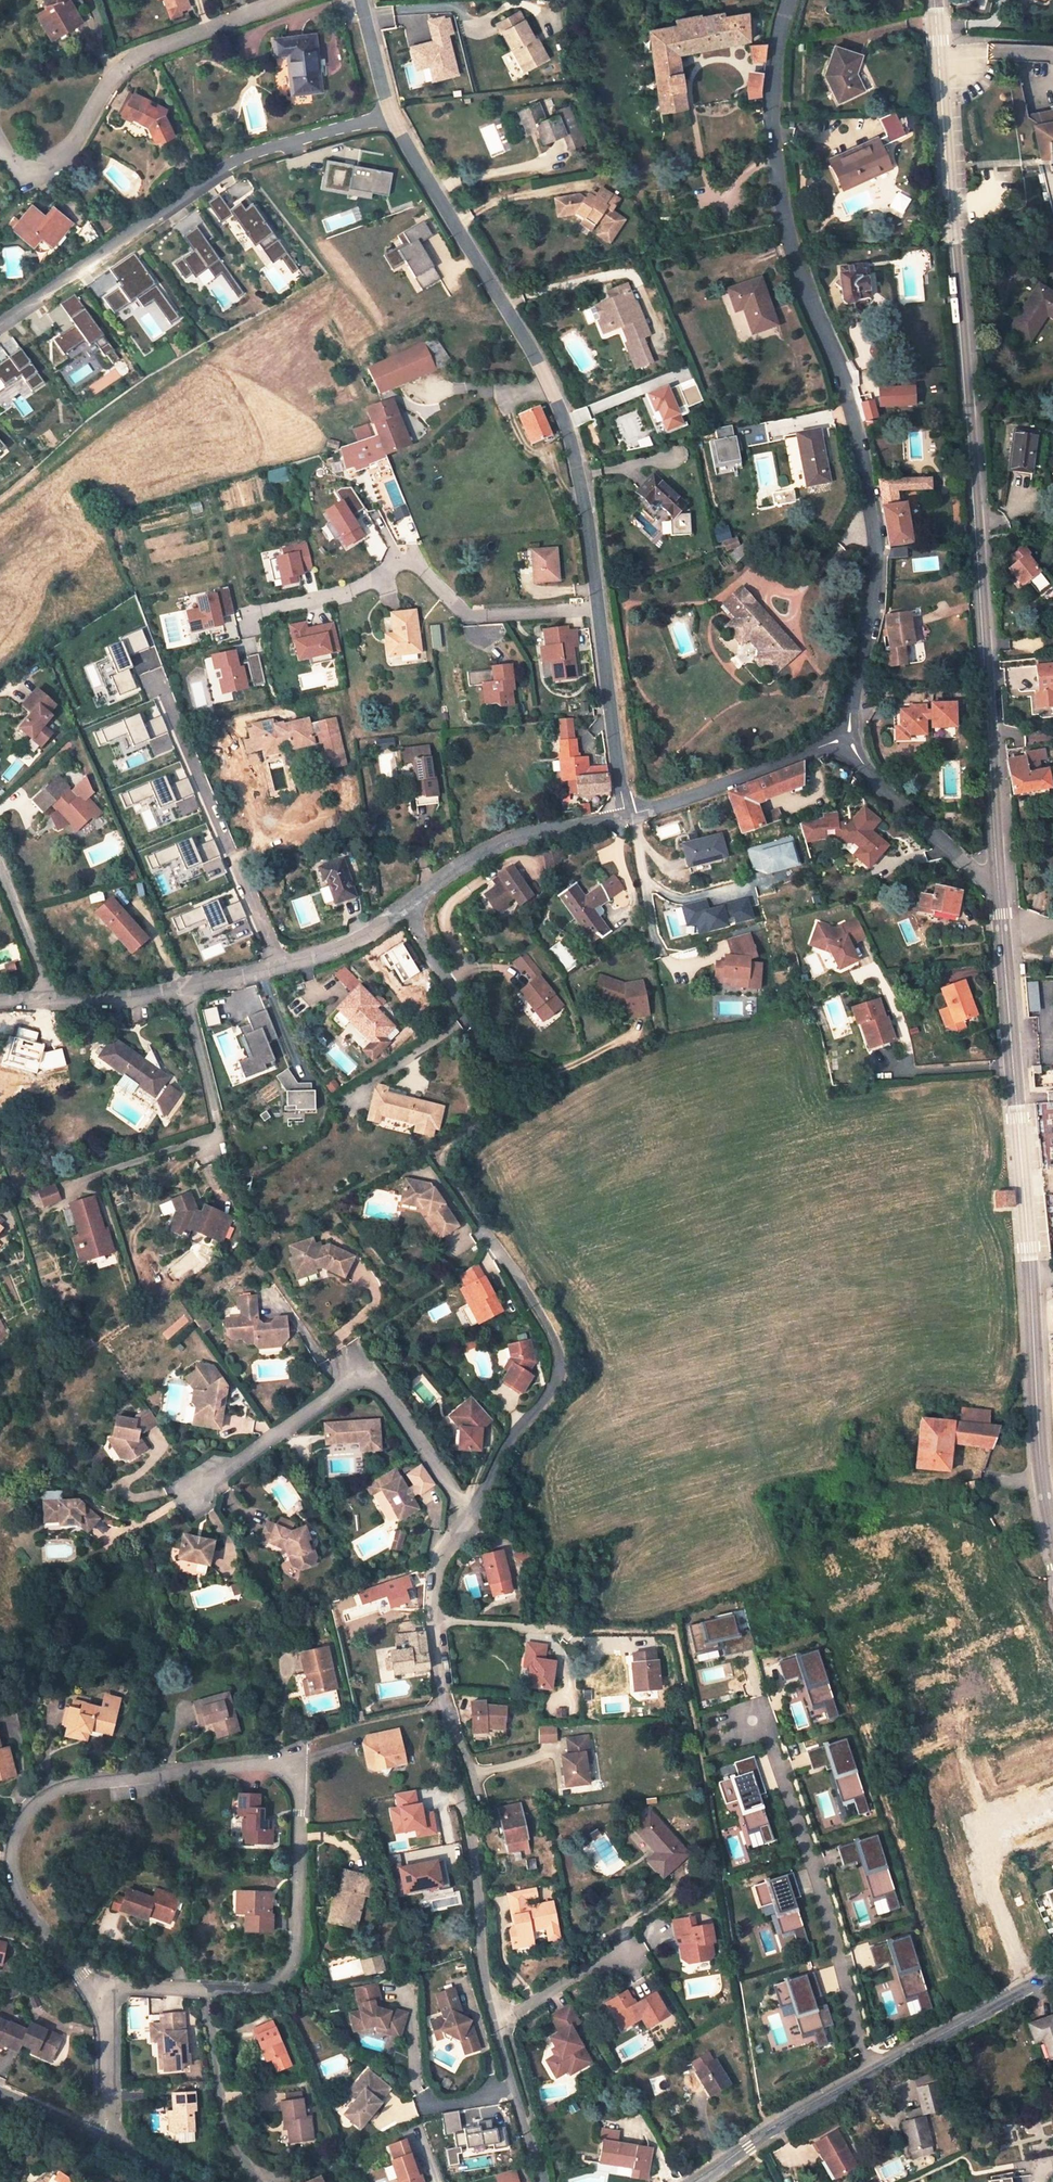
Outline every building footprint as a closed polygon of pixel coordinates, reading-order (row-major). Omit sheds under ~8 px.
[(44,5),(46,8),(36,14),(51,39),(82,22),(74,9),(72,10),(68,2),(68,0),(44,0),(44,5)] [(181,14),(178,5),(177,3),(167,7),(171,17),(181,14)] [(518,12),(496,25),(500,33),(502,33),(512,50),(516,48),(527,69),(547,58),(541,47),(538,48),(533,38),(518,12)] [(674,25),(648,29),(649,35),(651,52),(659,113),(686,108),(678,55),(749,41),(747,13),(724,17),(723,13),(700,16),(700,15),(674,19),(674,25)] [(421,83),(459,74),(445,16),(421,22),(425,42),(412,45),(421,83)] [(315,34),(273,39),(275,57),(287,56),(291,94),(322,91),(315,34)] [(651,52),(649,35),(634,37),(636,54),(651,52)] [(766,43),(748,45),(750,63),(764,62),(766,43)] [(826,74),(839,101),(864,89),(856,73),(861,55),(835,46),(826,74)] [(523,71),(527,69),(516,48),(512,50),(523,71)] [(762,72),(748,71),(746,90),(747,98),(761,96),(760,88),(762,72)] [(1019,81),(1010,83),(1014,103),(1024,100),(1019,81)] [(129,103),(122,115),(130,119),(131,117),(140,121),(142,118),(149,122),(148,125),(155,140),(163,137),(164,139),(172,135),(163,115),(165,110),(157,106),(155,108),(149,105),(150,103),(134,94),(129,104),(129,103)] [(538,102),(520,109),(526,123),(523,124),(528,135),(538,131),(544,144),(564,136),(570,151),(585,145),(579,129),(577,130),(568,106),(555,111),(557,115),(545,119),(538,102)] [(1052,233),(1052,103),(1027,108),(1052,233)] [(517,110),(523,124),(526,123),(520,109),(517,110)] [(879,118),(890,141),(905,133),(894,111),(879,118)] [(830,160),(843,188),(891,166),(879,138),(830,160)] [(327,160),(325,171),(329,172),(327,186),(353,191),(354,185),(364,187),(363,190),(373,192),(385,194),(390,211),(407,205),(409,210),(414,207),(413,203),(385,154),(361,149),(358,165),(327,160)] [(325,171),(322,189),(371,199),(373,192),(363,190),(364,187),(354,185),(353,191),(327,186),(329,172),(325,171)] [(589,193),(583,200),(578,196),(553,199),(555,216),(573,213),(580,219),(589,226),(594,219),(601,225),(596,231),(608,240),(621,223),(609,214),(617,203),(612,199),(601,191),(595,197),(589,193)] [(897,191),(889,207),(903,214),(911,199),(897,191)] [(233,215),(255,246),(259,243),(273,264),(288,253),(274,233),(253,204),(252,204),(248,198),(231,210),(220,195),(208,203),(222,223),(233,215)] [(33,205),(12,229),(31,246),(40,237),(51,246),(72,222),(54,206),(46,215),(33,205)] [(596,231),(601,225),(594,219),(589,226),(580,219),(576,224),(604,245),(608,240),(596,231)] [(427,289),(441,281),(420,245),(433,238),(424,222),(398,238),(405,249),(393,257),(399,268),(406,264),(415,280),(420,278),(427,289)] [(194,250),(175,263),(185,279),(193,273),(195,277),(208,268),(216,279),(222,274),(228,270),(198,226),(184,236),(194,250)] [(399,268),(393,257),(405,249),(403,246),(384,257),(393,272),(399,268)] [(294,261),(288,253),(281,258),(287,266),(294,261)] [(122,287),(104,299),(115,314),(137,299),(144,308),(154,301),(163,295),(135,254),(110,271),(119,284),(122,282),(124,285),(122,287)] [(287,266),(293,274),(300,270),(294,261),(287,266)] [(839,273),(842,301),(847,305),(855,304),(859,297),(868,296),(867,279),(865,279),(864,270),(860,271),(859,265),(840,267),(840,273),(839,273)] [(238,284),(228,270),(222,274),(231,288),(238,284)] [(427,289),(420,278),(415,280),(422,292),(427,289)] [(760,279),(727,291),(735,313),(743,310),(751,335),(776,326),(760,279)] [(245,294),(238,284),(231,288),(239,298),(245,294)] [(1010,328),(1029,341),(1046,315),(1052,320),(1052,294),(1038,284),(1010,328)] [(611,300),(582,312),(586,323),(599,318),(605,333),(622,326),(629,343),(625,344),(635,369),(651,362),(642,338),(649,335),(637,306),(635,307),(627,285),(608,293),(611,300)] [(75,294),(61,304),(76,326),(55,340),(65,355),(86,341),(90,347),(95,343),(105,357),(107,355),(114,364),(120,360),(75,294)] [(163,295),(154,301),(166,319),(175,312),(163,295)] [(175,312),(166,319),(170,325),(180,319),(175,312)] [(383,355),(365,363),(379,394),(436,370),(451,362),(436,340),(386,361),(383,355)] [(21,349),(9,358),(0,365),(0,393),(6,389),(11,396),(27,385),(32,392),(45,383),(21,349)] [(665,433),(684,427),(671,385),(646,393),(652,413),(658,411),(665,433)] [(347,387),(335,391),(339,403),(351,399),(347,387)] [(910,392),(877,393),(878,410),(911,409),(910,392)] [(382,404),(366,410),(371,424),(353,430),(358,445),(377,439),(385,456),(410,445),(413,443),(410,435),(406,436),(404,431),(397,414),(396,415),(390,401),(382,404)] [(861,404),(866,421),(877,418),(875,411),(873,402),(861,404)] [(538,408),(518,417),(522,427),(527,425),(534,443),(550,435),(538,408)] [(587,408),(570,412),(573,425),(590,421),(587,408)] [(867,430),(876,429),(876,421),(866,421),(867,430)] [(527,425),(522,427),(530,444),(534,443),(527,425)] [(716,429),(718,439),(708,441),(715,474),(742,468),(733,425),(716,429)] [(819,430),(796,434),(806,487),(829,483),(819,430)] [(1013,430),(1008,470),(1032,473),(1037,433),(1013,430)] [(366,468),(365,463),(385,456),(377,439),(358,445),(340,450),(345,472),(347,471),(348,475),(366,468)] [(337,443),(326,441),(325,446),(336,449),(337,443)] [(389,468),(380,471),(387,488),(396,484),(389,468)] [(652,475),(636,493),(649,505),(653,501),(671,516),(671,519),(671,535),(693,534),(691,514),(680,515),(679,510),(684,504),(652,475)] [(897,490),(932,489),(931,487),(933,487),(935,486),(936,485),(937,484),(937,482),(936,480),(933,479),(932,479),(931,479),(931,478),(878,479),(880,491),(897,490)] [(350,487),(339,489),(334,493),(341,503),(325,514),(347,547),(363,537),(351,519),(365,509),(350,487)] [(793,489),(772,493),(774,506),(796,502),(793,489)] [(882,508),(900,504),(897,490),(880,491),(882,508)] [(888,547),(912,543),(906,504),(900,504),(882,508),(888,547)] [(397,521),(409,515),(403,505),(392,512),(397,521)] [(748,540),(730,555),(736,562),(749,550),(751,553),(756,549),(748,540)] [(285,556),(269,560),(274,581),(281,579),(283,586),(297,582),(296,576),(303,574),(302,570),(313,568),(307,544),(283,549),(285,556)] [(1018,563),(1010,569),(1023,585),(1029,580),(1039,571),(1027,556),(1029,554),(1022,546),(1020,548),(1018,545),(1010,552),(1018,563)] [(888,557),(907,555),(907,548),(889,549),(888,557)] [(555,549),(534,551),(535,566),(532,566),(534,582),(558,580),(555,549)] [(1046,573),(1043,569),(1039,571),(1029,580),(1032,584),(1046,573)] [(197,599),(200,610),(187,613),(192,632),(222,625),(221,618),(235,615),(228,587),(214,590),(215,595),(197,599)] [(740,590),(725,604),(737,618),(727,628),(741,644),(748,638),(763,654),(756,660),(770,676),(797,652),(783,636),(780,638),(769,625),(771,623),(754,604),(753,604),(740,590)] [(386,636),(389,656),(420,652),(416,611),(391,614),(394,635),(386,636)] [(889,666),(907,664),(904,644),(911,643),(914,643),(910,612),(887,616),(891,656),(888,657),(889,666)] [(305,623),(290,627),(294,642),(295,642),(299,660),(309,658),(311,665),(333,660),(331,653),(339,651),(333,623),(307,629),(305,623)] [(433,647),(440,647),(440,625),(432,626),(433,647)] [(567,627),(544,630),(546,647),(540,648),(542,662),(541,663),(543,678),(552,676),(553,681),(576,678),(572,647),(578,646),(575,630),(567,631),(567,627)] [(150,648),(142,629),(120,638),(122,642),(106,648),(117,674),(111,676),(119,696),(137,688),(129,670),(133,668),(129,657),(150,648)] [(237,662),(235,652),(212,657),(215,669),(221,668),(224,680),(220,681),(223,693),(247,688),(266,684),(259,653),(247,656),(248,659),(237,662)] [(1038,690),(1036,690),(1037,708),(1052,706),(1052,664),(1036,666),(1038,690)] [(511,665),(492,667),(494,683),(483,684),(485,704),(499,703),(500,707),(513,705),(512,694),(509,694),(508,691),(514,690),(511,665)] [(48,714),(56,705),(37,689),(22,707),(32,714),(20,729),(42,747),(52,735),(43,727),(52,716),(48,714)] [(900,711),(900,729),(908,736),(925,735),(925,719),(932,719),(932,729),(954,728),(954,705),(932,705),(932,712),(925,712),(925,710),(918,710),(918,707),(910,708),(910,710),(900,711)] [(900,711),(893,711),(894,743),(908,742),(908,736),(900,729),(900,711)] [(144,712),(94,732),(100,745),(128,734),(133,747),(169,732),(162,715),(148,721),(144,712)] [(283,724),(281,724),(273,721),(273,720),(252,726),(254,733),(252,734),(255,747),(264,745),(265,749),(267,755),(282,751),(280,745),(288,743),(289,745),(300,742),(302,747),(312,745),(311,737),(320,735),(329,768),(345,764),(334,717),(309,723),(308,718),(297,721),(297,722),(284,725),(283,724)] [(561,781),(576,780),(578,795),(580,795),(610,791),(607,766),(588,768),(587,761),(577,763),(575,740),(560,741),(561,755),(559,755),(561,781)] [(428,746),(402,750),(404,762),(413,761),(415,778),(417,778),(417,783),(414,783),(416,795),(425,795),(426,798),(438,796),(434,772),(432,772),(428,746)] [(1013,794),(1052,787),(1052,768),(1041,770),(1038,755),(1039,755),(1038,750),(1033,750),(1032,748),(1029,748),(1030,751),(1024,752),(1025,756),(1008,759),(1013,794)] [(757,782),(763,799),(802,784),(803,764),(757,782)] [(189,777),(174,783),(170,774),(121,795),(127,808),(155,796),(161,809),(196,794),(189,777)] [(58,776),(32,800),(42,812),(51,803),(58,810),(51,816),(57,827),(68,821),(76,830),(93,815),(95,818),(102,811),(90,798),(94,793),(92,787),(85,778),(71,791),(67,788),(69,787),(58,776)] [(756,802),(763,799),(757,782),(745,786),(751,804),(756,802)] [(761,818),(759,812),(755,813),(751,804),(745,786),(727,793),(741,833),(763,826),(761,818)] [(588,804),(578,806),(580,815),(589,814),(588,804)] [(866,807),(854,821),(839,822),(840,839),(845,843),(856,843),(862,848),(867,854),(861,860),(870,868),(889,846),(877,835),(874,837),(870,833),(881,821),(866,807)] [(823,817),(821,817),(822,820),(825,822),(839,822),(838,810),(830,811),(822,813),(823,817)] [(778,812),(761,818),(763,826),(780,820),(778,812)] [(720,834),(683,844),(689,867),(726,857),(720,834)] [(215,839),(200,845),(196,836),(147,857),(153,870),(177,860),(179,866),(173,868),(182,888),(188,886),(186,881),(206,872),(203,864),(222,856),(215,839)] [(792,838),(747,847),(753,875),(799,866),(792,838)] [(867,854),(862,848),(855,855),(861,860),(867,854)] [(564,851),(548,853),(550,863),(561,861),(564,856),(564,851)] [(344,858),(318,867),(323,881),(327,879),(335,904),(356,896),(344,858)] [(551,871),(557,870),(561,861),(550,863),(551,871)] [(528,884),(514,863),(501,871),(505,879),(489,889),(499,905),(506,900),(507,901),(515,895),(524,901),(535,894),(528,884)] [(528,884),(535,894),(539,884),(536,879),(528,884)] [(575,883),(560,894),(572,912),(575,911),(581,920),(579,921),(592,939),(597,936),(602,938),(610,932),(593,909),(608,898),(601,884),(584,895),(575,883)] [(933,897),(921,894),(917,912),(931,915),(932,909),(949,913),(956,914),(961,891),(935,887),(933,897)] [(905,900),(914,897),(911,888),(902,890),(905,900)] [(485,892),(498,911),(509,904),(507,901),(506,900),(499,905),(489,889),(485,892)] [(241,901),(227,907),(223,898),(173,919),(179,932),(207,920),(213,933),(248,917),(241,901)] [(681,906),(686,926),(695,924),(697,934),(754,920),(749,898),(709,908),(707,900),(681,906)] [(148,938),(113,899),(97,912),(132,952),(148,938)] [(932,909),(931,915),(948,919),(949,913),(932,909)] [(838,970),(857,962),(851,949),(849,950),(848,946),(850,945),(865,938),(856,919),(840,926),(841,929),(837,931),(818,924),(812,941),(827,946),(831,953),(838,970)] [(749,932),(726,938),(730,952),(730,963),(724,962),(715,962),(714,978),(723,979),(723,976),(732,977),(737,979),(736,986),(759,988),(760,962),(749,961),(748,958),(755,956),(749,932)] [(810,946),(831,953),(827,946),(812,941),(810,946)] [(528,954),(512,960),(519,969),(526,964),(528,966),(534,962),(528,954)] [(526,964),(519,969),(528,983),(540,974),(541,973),(534,962),(528,966),(526,964)] [(562,1004),(540,974),(528,983),(520,989),(542,1019),(562,1004)] [(623,984),(597,974),(591,990),(623,1001),(625,1017),(645,1014),(639,981),(623,984)] [(969,998),(962,980),(940,989),(947,1007),(953,1024),(961,1021),(973,1016),(967,999),(969,998)] [(1039,1012),(1038,982),(1027,982),(1028,1012),(1039,1012)] [(379,1004),(359,985),(338,1006),(357,1024),(355,1025),(372,1042),(364,1050),(372,1058),(388,1042),(383,1036),(394,1026),(375,1008),(379,1004)] [(878,999),(852,1008),(857,1024),(861,1023),(868,1042),(879,1039),(880,1044),(893,1039),(887,1018),(885,1019),(878,999)] [(202,1011),(208,1027),(221,1023),(215,1006),(202,1011)] [(943,1026),(956,1033),(964,1030),(961,1021),(953,1024),(947,1007),(938,1010),(943,1026)] [(266,1012),(252,1018),(255,1024),(244,1029),(247,1035),(240,1038),(246,1051),(252,1048),(257,1058),(244,1063),(251,1080),(268,1073),(267,1071),(275,1068),(273,1064),(276,1063),(268,1045),(278,1040),(266,1012)] [(113,1038),(99,1056),(154,1096),(154,1095),(158,1098),(157,1100),(161,1116),(178,1094),(167,1086),(166,1088),(162,1085),(167,1078),(158,1070),(159,1068),(152,1049),(143,1060),(113,1038)] [(879,1039),(868,1042),(870,1047),(880,1044),(879,1039)] [(285,1073),(277,1079),(287,1094),(288,1113),(317,1112),(316,1093),(311,1093),(310,1087),(295,1088),(285,1073)] [(335,1081),(328,1087),(334,1095),(341,1089),(335,1081)] [(443,1107),(375,1089),(370,1112),(367,1121),(378,1124),(380,1115),(415,1123),(413,1132),(432,1137),(434,1128),(438,1129),(443,1107)] [(268,1113),(262,1118),(266,1124),(272,1120),(268,1113)] [(439,1195),(431,1193),(432,1185),(423,1183),(413,1181),(407,1180),(404,1197),(412,1198),(419,1200),(418,1208),(424,1209),(444,1238),(460,1226),(439,1195)] [(43,1208),(61,1202),(56,1185),(37,1191),(43,1208)] [(1008,1192),(995,1192),(996,1208),(1011,1208),(1014,1208),(1013,1192),(1008,1192)] [(189,1193),(172,1199),(177,1211),(169,1230),(186,1236),(190,1228),(220,1241),(231,1217),(205,1205),(202,1213),(197,1210),(189,1193)] [(93,1197),(70,1204),(79,1234),(77,1235),(82,1254),(102,1248),(104,1253),(113,1250),(108,1234),(103,1235),(101,1228),(103,1228),(93,1197)] [(408,1206),(418,1208),(419,1200),(412,1198),(404,1197),(403,1205),(408,1206)] [(82,1254),(77,1235),(74,1236),(81,1261),(104,1253),(102,1248),(82,1254)] [(293,1273),(313,1268),(319,1266),(341,1277),(351,1258),(327,1245),(321,1247),(315,1249),(313,1243),(312,1238),(289,1245),(292,1256),(289,1257),(293,1273)] [(474,1264),(453,1280),(459,1292),(482,1279),(474,1264)] [(295,1278),(314,1273),(314,1272),(313,1268),(293,1273),(295,1278)] [(459,1292),(468,1308),(459,1312),(468,1328),(482,1321),(483,1322),(500,1313),(482,1279),(459,1292)] [(242,1340),(248,1346),(256,1346),(256,1349),(261,1352),(269,1351),(272,1346),(278,1346),(283,1340),(282,1333),(288,1326),(288,1318),(276,1319),(271,1325),(263,1325),(257,1319),(258,1317),(257,1295),(239,1297),(240,1308),(243,1308),(243,1313),(239,1317),(226,1318),(228,1338),(232,1342),(242,1340)] [(282,1333),(283,1340),(278,1346),(272,1346),(269,1351),(281,1350),(290,1340),(288,1326),(282,1333)] [(514,1367),(511,1372),(504,1384),(523,1394),(531,1378),(527,1375),(531,1368),(529,1361),(533,1360),(529,1342),(510,1347),(512,1359),(510,1364),(514,1367)] [(228,1387),(214,1367),(198,1364),(197,1371),(186,1378),(194,1390),(192,1403),(196,1408),(193,1425),(219,1430),(228,1387)] [(492,1421),(472,1398),(450,1417),(460,1430),(459,1449),(480,1451),(481,1430),(492,1421)] [(116,1416),(113,1435),(116,1436),(115,1447),(122,1458),(132,1460),(147,1449),(141,1440),(138,1440),(139,1430),(144,1431),(158,1421),(148,1407),(136,1414),(135,1419),(116,1416)] [(962,1409),(962,1416),(960,1423),(988,1425),(990,1412),(962,1409)] [(369,1411),(318,1433),(327,1452),(358,1438),(362,1447),(381,1439),(369,1411)] [(949,1422),(921,1419),(920,1428),(909,1427),(907,1443),(918,1444),(915,1467),(949,1471),(952,1442),(992,1447),(999,1426),(988,1425),(960,1423),(962,1416),(950,1416),(949,1422)] [(382,1493),(402,1522),(421,1509),(395,1471),(367,1490),(373,1499),(382,1493)] [(72,1499),(41,1501),(43,1518),(59,1516),(60,1521),(69,1520),(69,1524),(79,1522),(87,1529),(99,1516),(82,1502),(80,1504),(73,1504),(72,1499)] [(287,1549),(290,1555),(288,1556),(292,1567),(300,1571),(311,1567),(309,1562),(318,1559),(314,1550),(311,1551),(307,1541),(310,1540),(305,1527),(292,1532),(268,1521),(260,1538),(285,1550),(287,1549)] [(396,1530),(391,1548),(401,1551),(406,1533),(396,1530)] [(179,1562),(209,1568),(214,1545),(184,1539),(179,1562)] [(509,1560),(524,1568),(524,1557),(509,1548),(509,1560)] [(497,1550),(480,1555),(484,1572),(480,1573),(483,1585),(484,1585),(488,1597),(507,1591),(504,1579),(505,1579),(497,1550)] [(475,1556),(480,1573),(484,1572),(480,1555),(475,1556)] [(416,1589),(410,1573),(395,1579),(400,1595),(416,1589)] [(400,1595),(395,1579),(386,1582),(392,1598),(400,1595)] [(753,1648),(749,1630),(736,1633),(731,1612),(713,1616),(714,1619),(687,1625),(693,1652),(716,1647),(716,1642),(720,1641),(721,1646),(723,1655),(753,1648)] [(398,1650),(390,1651),(391,1656),(393,1667),(394,1674),(429,1669),(423,1632),(408,1634),(410,1649),(398,1650)] [(410,1649),(408,1634),(396,1635),(398,1650),(410,1649)] [(539,1688),(551,1689),(554,1662),(543,1661),(544,1646),(525,1644),(523,1659),(530,1660),(529,1669),(528,1679),(531,1679),(531,1688),(539,1688)] [(327,1647),(300,1654),(305,1673),(294,1676),(299,1697),(315,1693),(336,1688),(327,1647)] [(834,1705),(816,1649),(777,1662),(783,1680),(796,1676),(803,1673),(804,1678),(815,1712),(824,1709),(834,1705)] [(655,1652),(634,1653),(635,1663),(633,1663),(635,1688),(660,1686),(659,1661),(656,1661),(655,1652)] [(393,1667),(391,1656),(385,1657),(387,1668),(393,1667)] [(228,1694),(195,1702),(201,1724),(216,1720),(220,1736),(239,1731),(228,1694)] [(80,1711),(70,1708),(66,1725),(68,1726),(66,1734),(78,1737),(80,1728),(89,1731),(90,1729),(109,1733),(112,1724),(113,1724),(117,1712),(116,1712),(119,1702),(106,1698),(103,1709),(83,1704),(80,1711)] [(78,1709),(80,1701),(70,1699),(68,1706),(78,1709)] [(486,1701),(471,1702),(472,1735),(486,1734),(486,1730),(485,1724),(488,1724),(488,1726),(503,1727),(506,1708),(485,1706),(486,1701)] [(837,1715),(834,1705),(824,1709),(827,1719),(837,1715)] [(839,1722),(837,1715),(827,1719),(829,1725),(839,1722)] [(556,1726),(538,1726),(538,1742),(556,1742),(556,1726)] [(87,1739),(89,1731),(80,1728),(78,1737),(87,1739)] [(399,1729),(368,1735),(369,1744),(364,1745),(368,1766),(376,1764),(386,1770),(394,1760),(404,1758),(399,1729)] [(587,1737),(567,1739),(569,1755),(561,1756),(566,1787),(589,1784),(586,1764),(591,1763),(587,1737)] [(862,1795),(844,1739),(806,1751),(811,1769),(824,1765),(831,1763),(832,1767),(843,1801),(852,1798),(862,1795)] [(16,1776),(8,1746),(0,1748),(0,1780),(16,1776)] [(761,1784),(752,1756),(733,1763),(738,1776),(718,1782),(724,1803),(738,1798),(748,1830),(757,1827),(767,1824),(757,1795),(755,1786),(761,1784)] [(761,1784),(755,1786),(757,1795),(764,1793),(761,1784)] [(259,1794),(240,1794),(239,1815),(247,1815),(246,1843),(261,1843),(261,1840),(272,1840),(273,1820),(263,1820),(264,1808),(258,1808),(259,1794)] [(865,1805),(862,1795),(852,1798),(855,1808),(865,1805)] [(520,1804),(499,1809),(509,1853),(525,1849),(526,1854),(531,1853),(520,1804)] [(868,1811),(865,1805),(855,1808),(857,1814),(868,1811)] [(651,1811),(633,1827),(656,1852),(648,1860),(663,1876),(688,1853),(651,1811)] [(770,1832),(767,1824),(757,1827),(760,1836),(770,1832)] [(772,1840),(770,1832),(760,1836),(762,1843),(772,1840)] [(893,1891),(875,1834),(837,1847),(842,1865),(855,1861),(862,1858),(863,1863),(874,1897),(883,1894),(893,1891)] [(454,1848),(440,1851),(441,1858),(456,1856),(454,1848)] [(441,1858),(440,1851),(438,1852),(438,1850),(422,1853),(425,1865),(436,1863),(442,1861),(441,1858)] [(535,1858),(527,1860),(528,1869),(537,1868),(535,1858)] [(394,1880),(403,1878),(405,1888),(424,1884),(425,1887),(439,1884),(436,1863),(425,1865),(420,1866),(402,1869),(400,1861),(391,1864),(394,1880)] [(374,1877),(344,1869),(339,1888),(341,1888),(339,1894),(335,1893),(327,1922),(352,1929),(358,1910),(362,1911),(366,1896),(368,1897),(374,1877)] [(792,1898),(790,1890),(796,1888),(791,1873),(752,1885),(759,1906),(773,1901),(783,1933),(792,1930),(802,1927),(792,1898)] [(425,1891),(425,1887),(424,1884),(405,1888),(406,1895),(425,1891)] [(534,1887),(507,1893),(510,1913),(512,1913),(514,1924),(512,1924),(509,1930),(511,1945),(526,1942),(531,1936),(529,1930),(545,1928),(547,1935),(553,1939),(557,1933),(552,1902),(527,1907),(525,1899),(536,1897),(534,1887)] [(1044,1891),(1052,1914),(1052,1887),(1044,1891)] [(153,1897),(129,1888),(121,1908),(147,1919),(151,1910),(170,1917),(178,1897),(156,1889),(153,1897)] [(269,1892),(243,1891),(242,1913),(247,1913),(246,1931),(271,1932),(272,1914),(268,1914),(269,1892)] [(896,1900),(893,1891),(883,1894),(886,1904),(896,1900)] [(898,1907),(896,1900),(886,1904),(888,1910),(898,1907)] [(357,1930),(362,1911),(358,1910),(352,1929),(357,1930)] [(715,1943),(712,1926),(696,1929),(694,1919),(674,1922),(677,1940),(683,1939),(685,1950),(681,1950),(683,1961),(691,1959),(697,1964),(711,1961),(714,1956),(712,1944),(715,1943)] [(805,1936),(802,1927),(792,1930),(795,1939),(805,1936)] [(926,1991),(908,1935),(869,1948),(875,1965),(887,1961),(894,1959),(896,1963),(907,1997),(915,1994),(926,1991)] [(807,1943),(805,1936),(795,1939),(797,1946),(807,1943)] [(386,1971),(382,1955),(360,1960),(364,1976),(386,1971)] [(816,2007),(810,1990),(818,1987),(813,1971),(772,1985),(779,2006),(793,2002),(803,2033),(812,2030),(822,2027),(832,2024),(825,2004),(816,2007)] [(376,1985),(355,1989),(360,2012),(349,2014),(350,2015),(352,2024),(362,2021),(364,2030),(374,2028),(375,2025),(390,2030),(388,2035),(390,2039),(397,2042),(407,2018),(391,2012),(389,2015),(375,2009),(374,2002),(380,2001),(376,1985)] [(443,1991),(450,2016),(437,2019),(440,2031),(447,2029),(466,2040),(470,2054),(484,2049),(475,2020),(464,2015),(466,2010),(459,1986),(443,1991)] [(820,1995),(818,1987),(810,1990),(813,1998),(820,1995)] [(929,2001),(926,1991),(915,1994),(919,2005),(929,2001)] [(626,1992),(605,2004),(616,2024),(626,2018),(630,2025),(641,2019),(646,2029),(668,2017),(654,1994),(634,2005),(626,1992)] [(931,2007),(929,2001),(919,2005),(921,2011),(931,2007)] [(581,2025),(571,2007),(551,2018),(560,2034),(550,2040),(559,2055),(550,2060),(559,2077),(568,2073),(579,2067),(577,2065),(587,2059),(571,2030),(581,2025)] [(184,2013),(161,2015),(161,2024),(150,2025),(152,2042),(159,2041),(165,2041),(166,2056),(164,2057),(165,2069),(165,2072),(183,2071),(182,2066),(184,2065),(190,2064),(189,2054),(187,2055),(184,2013)] [(1029,2024),(1035,2041),(1039,2040),(1043,2039),(1050,2057),(1052,2056),(1052,2015),(1029,2024)] [(0,2018),(0,2044),(7,2048),(17,2052),(21,2045),(27,2030),(0,2018)] [(626,2018),(616,2024),(620,2031),(630,2025),(626,2018)] [(280,2019),(260,2025),(270,2058),(276,2056),(280,2068),(288,2066),(286,2059),(291,2057),(290,2052),(280,2019)] [(362,2021),(352,2024),(354,2033),(364,2030),(362,2021)] [(52,2059),(62,2039),(29,2025),(27,2030),(21,2045),(31,2050),(52,2059)] [(375,2033),(390,2039),(388,2035),(390,2030),(375,2025),(374,2028),(375,2033)] [(825,2037),(822,2027),(812,2030),(816,2040),(825,2037)] [(447,2029),(440,2031),(442,2038),(449,2036),(455,2040),(457,2035),(447,2029)] [(827,2043),(825,2037),(816,2040),(818,2047),(827,2043)] [(1050,2057),(1043,2039),(1039,2040),(1047,2062),(1052,2060),(1052,2056),(1050,2057)] [(50,2063),(52,2059),(31,2050),(29,2054),(50,2063)] [(579,2067),(568,2073),(570,2077),(591,2065),(587,2059),(577,2065),(579,2067)] [(559,2077),(550,2060),(545,2063),(555,2080),(559,2077)] [(715,2061),(697,2072),(711,2095),(729,2084),(715,2061)] [(391,2089),(368,2070),(358,2083),(364,2089),(357,2097),(360,2100),(346,2115),(361,2128),(382,2104),(380,2102),(391,2089)] [(364,2089),(358,2083),(350,2092),(357,2097),(364,2089)] [(945,2109),(938,2083),(917,2088),(922,2108),(924,2114),(945,2109)] [(196,2093),(174,2094),(175,2112),(172,2112),(174,2133),(196,2132),(194,2111),(197,2111),(196,2093)] [(339,2113),(342,2115),(354,2100),(350,2097),(339,2113)] [(303,2098),(281,2101),(284,2120),(288,2119),(289,2127),(290,2142),(315,2140),(311,2116),(306,2116),(303,2098)] [(978,2116),(975,2107),(967,2110),(970,2119),(978,2116)] [(922,2108),(907,2111),(910,2121),(903,2122),(910,2150),(932,2145),(924,2114),(922,2108)] [(460,2112),(443,2114),(446,2137),(455,2136),(457,2149),(475,2146),(474,2144),(494,2141),(495,2151),(509,2149),(506,2129),(494,2130),(492,2121),(479,2123),(480,2127),(463,2130),(460,2112)] [(856,2165),(836,2129),(815,2141),(824,2157),(827,2155),(838,2175),(856,2165)] [(649,2148),(604,2140),(600,2163),(592,2162),(591,2170),(604,2172),(606,2164),(645,2170),(649,2148)] [(416,2160),(413,2161),(406,2141),(387,2147),(399,2181),(424,2181),(416,2160)] [(491,2166),(490,2158),(469,2161),(470,2169),(491,2166)] [(62,2181),(65,2181),(68,2175),(52,2168),(49,2176),(62,2181)] [(496,2174),(499,2181),(519,2181),(515,2169),(496,2174)] [(1012,2178),(1014,2177),(1014,2173),(992,2176),(992,2179),(989,2179),(990,2181),(1013,2181),(1012,2178)]
